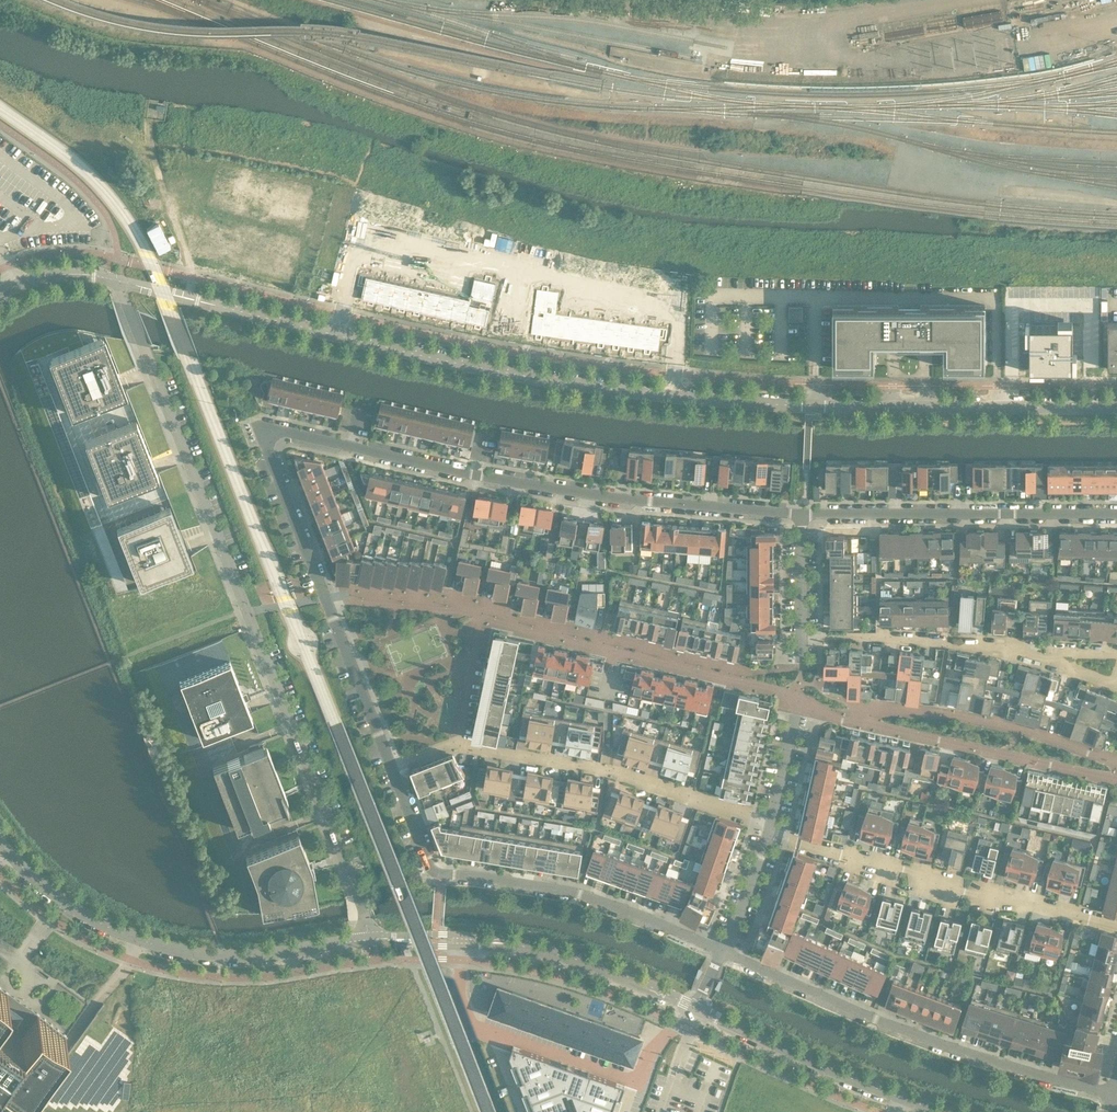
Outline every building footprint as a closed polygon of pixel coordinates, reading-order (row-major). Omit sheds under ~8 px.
[(965,25),(1004,17),(1003,9),(964,16),(965,25)] [(360,276),(358,285),(363,287),(360,299),(486,327),(496,282),(474,277),(469,299),(365,276),(365,277),(360,276)] [(536,289),(530,334),(658,351),(659,339),(665,340),(666,330),(661,329),(555,315),(558,292),(536,289)] [(944,365),(985,365),(985,305),(834,305),(834,365),(875,365),(875,342),(898,342),(898,339),(906,339),(906,341),(906,342),(908,343),(910,344),(911,343),(912,342),(913,340),(913,339),(920,339),(920,342),(944,342),(944,365)] [(803,321),(803,307),(789,307),(789,321),(803,321)] [(1108,322),(1108,368),(1113,368),(1113,369),(1116,369),(1116,322),(1108,322)] [(1073,356),(1073,328),(1073,324),(1030,324),(1030,331),(1030,334),(1030,336),(1030,364),(1030,368),(1045,368),(1057,368),(1058,368),(1073,368),(1073,362),(1073,358),(1073,356)] [(83,345),(77,329),(75,329),(70,329),(67,329),(62,330),(57,331),(53,332),(48,333),(46,334),(44,334),(43,335),(40,336),(37,338),(33,340),(31,341),(27,344),(24,346),(21,349),(26,362),(67,346),(69,350),(52,357),(74,415),(123,395),(101,338),(83,345)] [(270,388),(268,399),(280,401),(285,380),(265,375),(270,388)] [(296,383),(285,380),(280,401),(291,404),(296,383)] [(296,383),(291,404),(303,407),(308,385),(296,383)] [(308,385),(303,407),(315,409),(319,388),(308,385)] [(319,388),(315,409),(326,412),(331,390),(319,388)] [(343,393),(331,390),(326,412),(338,415),(343,393)] [(381,402),(379,412),(376,412),(375,419),(377,420),(376,424),(388,426),(393,405),(381,402)] [(405,408),(393,405),(388,426),(400,429),(405,408)] [(416,410),(414,410),(405,408),(400,429),(411,432),(416,410)] [(428,413),(416,410),(411,432),(423,434),(428,413)] [(434,437),(439,416),(428,413),(423,434),(434,437)] [(451,418),(439,416),(434,437),(446,440),(451,418)] [(458,442),(463,421),(451,418),(446,440),(458,442)] [(136,420),(84,440),(106,498),(158,478),(136,420)] [(475,424),(463,421),(458,442),(470,445),(475,424)] [(514,432),(511,454),(522,456),(526,434),(514,432)] [(538,436),(526,434),(522,456),(534,458),(538,436)] [(538,436),(534,458),(546,460),(550,438),(538,436)] [(576,466),(580,443),(574,442),(574,441),(565,440),(557,439),(554,456),(562,457),(561,464),(562,464),(570,465),(570,464),(576,465),(576,466)] [(587,444),(580,443),(576,466),(577,466),(577,465),(583,466),(583,467),(591,469),(592,469),(593,463),(601,464),(603,447),(596,446),(596,445),(587,444)] [(643,475),(645,450),(645,451),(639,450),(631,449),(629,449),(622,449),(620,466),(628,466),(628,473),(629,473),(637,474),(637,473),(643,473),(643,475)] [(658,475),(660,452),(654,451),(645,450),(643,475),(644,475),(644,474),(652,475),(652,474),(658,474),(658,475)] [(673,477),(675,453),(667,452),(660,452),(658,475),(659,475),(665,475),(665,476),(673,477)] [(688,478),(691,454),(682,453),(682,454),(676,453),(675,453),(673,477),(674,477),(674,476),(680,476),(680,477),(688,478)] [(691,454),(688,478),(689,478),(689,477),(695,478),(703,479),(703,480),(704,480),(705,471),(706,455),(697,454),(697,455),(691,454)] [(302,473),(304,478),(324,470),(321,462),(295,456),(300,468),(300,472),(302,473)] [(734,482),(737,458),(736,458),(730,458),(730,457),(723,457),(721,456),(721,457),(713,456),(711,473),(719,474),(719,481),(720,481),(720,480),(728,481),(728,480),(734,481),(734,482)] [(737,458),(734,482),(735,482),(743,482),(743,481),(749,482),(749,483),(750,483),(752,459),(745,459),(745,458),(737,458)] [(765,485),(766,471),(767,460),(758,460),(752,459),(750,483),(750,482),(756,483),(764,484),(764,485),(765,485)] [(766,471),(765,485),(765,483),(771,484),(771,485),(779,485),(779,486),(780,486),(781,479),(789,480),(790,463),(782,462),(780,461),(773,461),(767,461),(767,460),(766,471)] [(842,487),(842,488),(842,463),(842,464),(836,464),(836,463),(827,463),(826,488),(828,488),(828,487),(836,487),(842,487)] [(857,488),(857,463),(857,464),(851,464),(851,463),(842,463),(842,488),(843,488),(843,487),(851,487),(857,487),(857,488)] [(872,487),(872,488),(872,464),(866,464),(866,463),(857,463),(857,488),(858,488),(866,488),(866,487),(872,487)] [(888,487),(888,481),(895,481),(895,464),(888,464),(888,463),(879,463),(879,464),(872,464),(872,488),(873,488),(873,487),(879,487),(879,488),(887,488),(888,488),(888,487)] [(918,487),(918,488),(919,488),(919,464),(918,464),(912,464),(903,463),(903,464),(895,464),(895,481),(895,487),(903,487),(903,488),(904,488),(912,488),(912,487),(918,487)] [(934,488),(934,471),(934,464),(927,464),(919,464),(919,488),(927,488),(927,487),(933,487),(933,488),(934,488)] [(934,464),(934,471),(934,488),(934,487),(940,487),(940,488),(948,488),(950,488),(950,481),(958,481),(958,474),(958,464),(950,464),(948,464),(940,464),(934,464)] [(989,488),(989,464),(983,464),(974,464),(966,464),(966,474),(966,481),(974,481),(974,488),(975,488),(983,488),(983,487),(989,487),(989,488)] [(996,488),(1004,488),(1004,464),(996,464),(989,464),(989,488),(990,488),(990,487),(996,487),(996,488)] [(1020,488),(1020,471),(1020,464),(1011,464),(1005,464),(1004,464),(1004,488),(1005,488),(1005,487),(1011,487),(1011,488),(1019,488),(1020,488)] [(1020,464),(1020,471),(1020,488),(1020,487),(1026,487),(1026,488),(1034,488),(1035,488),(1035,481),(1043,481),(1043,464),(1035,464),(1033,464),(1026,464),(1020,464)] [(1057,491),(1061,491),(1061,464),(1049,464),(1049,486),(1057,486),(1057,491)] [(1072,464),(1061,464),(1061,491),(1064,491),(1064,486),(1072,486),(1072,464)] [(1083,491),(1083,464),(1072,464),(1072,486),(1080,486),(1080,491),(1083,491)] [(1094,464),(1083,464),(1083,491),(1086,491),(1086,486),(1094,486),(1094,464)] [(1105,491),(1105,464),(1094,464),(1094,486),(1102,486),(1102,491),(1105,491)] [(1116,464),(1105,464),(1105,491),(1109,491),(1108,486),(1116,486),(1116,464)] [(306,484),(308,489),(328,481),(324,470),(304,478),(304,479),(304,484),(306,484)] [(366,494),(379,497),(383,476),(361,471),(365,480),(369,481),(368,487),(366,494)] [(383,476),(379,497),(388,499),(387,503),(388,504),(394,478),(383,476)] [(404,480),(394,478),(388,504),(398,506),(404,480)] [(408,508),(414,483),(404,480),(398,506),(399,506),(400,502),(408,504),(408,508)] [(310,495),(312,500),(333,492),(328,481),(308,489),(309,490),(308,495),(310,495)] [(424,485),(414,483),(408,508),(419,511),(424,485)] [(429,513),(435,488),(424,485),(419,511),(429,513)] [(445,490),(435,488),(429,513),(430,509),(440,511),(445,490)] [(449,518),(455,492),(445,490),(440,511),(449,513),(448,518),(449,518)] [(337,503),(333,492),(312,500),(313,501),(313,506),(315,506),(317,511),(337,503)] [(466,495),(455,492),(449,518),(460,520),(466,495)] [(478,498),(474,523),(488,526),(493,498),(491,497),(490,497),(484,496),(478,495),(478,498)] [(493,498),(488,526),(502,528),(503,524),(506,503),(507,500),(501,499),(495,498),(494,498),(493,498)] [(341,514),(337,503),(317,511),(317,512),(317,517),(319,517),(321,522),(341,514)] [(533,535),(534,529),(538,505),(536,505),(524,503),(519,532),(533,535)] [(192,564),(169,505),(116,526),(139,585),(192,564)] [(538,505),(534,529),(548,532),(552,508),(540,506),(540,505),(540,506),(538,505)] [(90,515),(115,592),(126,589),(105,521),(108,520),(104,510),(90,515)] [(323,528),(325,533),(346,525),(341,514),(321,522),(321,523),(321,528),(323,528)] [(580,545),(583,522),(576,521),(576,522),(572,522),(573,516),(564,515),(560,542),(580,545)] [(591,523),(583,522),(580,545),(599,548),(604,522),(595,520),(594,526),(591,525),(591,523)] [(652,550),(654,523),(650,523),(650,521),(642,520),(642,522),(640,548),(652,550)] [(633,550),(632,523),(631,523),(631,525),(621,525),(621,523),(612,523),(612,550),(633,550)] [(666,524),(654,523),(652,550),(664,551),(666,524)] [(375,524),(373,532),(380,534),(382,525),(375,524)] [(676,552),(678,525),(666,524),(664,551),(676,552)] [(350,536),(346,525),(325,533),(326,534),(326,539),(328,539),(329,544),(350,536)] [(690,526),(678,525),(676,552),(688,553),(690,526)] [(702,527),(699,554),(711,555),(713,528),(709,528),(709,526),(702,525),(702,527)] [(702,527),(700,527),(690,526),(688,553),(699,554),(702,527)] [(730,534),(745,535),(746,527),(731,526),(730,534)] [(459,545),(469,546),(470,542),(467,541),(470,528),(463,527),(459,545)] [(718,529),(713,528),(711,555),(724,556),(726,530),(726,527),(718,527),(718,529)] [(747,545),(773,545),(773,540),(775,540),(775,533),(773,533),(764,533),(764,530),(764,529),(751,528),(751,536),(751,544),(747,544),(747,545)] [(970,562),(983,562),(983,530),(977,530),(977,532),(968,532),(968,541),(961,541),(959,565),(970,565),(970,562)] [(983,530),(983,562),(996,562),(996,565),(1005,565),(1005,541),(997,541),(997,531),(984,532),(984,530),(983,530)] [(917,555),(929,555),(928,531),(927,531),(927,533),(916,533),(917,555)] [(940,558),(941,558),(940,532),(934,532),(934,531),(928,531),(929,555),(940,554),(940,558)] [(893,534),(893,559),(894,559),(894,556),(905,555),(904,532),(904,533),(893,534)] [(905,555),(917,555),(916,533),(910,533),(910,532),(905,532),(904,532),(905,555)] [(952,532),(940,532),(941,558),(953,557),(952,532)] [(1031,562),(1031,532),(1017,532),(1017,541),(1009,541),(1009,562),(1031,562)] [(1031,532),(1031,562),(1053,561),(1053,541),(1045,541),(1046,532),(1031,532)] [(1059,558),(1072,558),(1073,533),(1060,532),(1059,558)] [(1095,559),(1096,532),(1090,532),(1090,533),(1084,533),(1084,555),(1095,555),(1095,559)] [(1095,559),(1107,559),(1108,534),(1097,533),(1097,532),(1096,532),(1095,559)] [(1116,559),(1116,533),(1114,532),(1114,534),(1108,534),(1107,559),(1116,559)] [(881,559),(893,559),(893,534),(887,534),(887,533),(880,533),(880,534),(881,551),(879,551),(880,556),(881,556),(881,559)] [(1073,555),(1084,555),(1084,533),(1073,533),(1072,558),(1073,558),(1073,555)] [(354,534),(350,536),(329,544),(330,545),(330,550),(332,550),(334,555),(358,545),(354,534)] [(507,553),(510,535),(503,534),(501,547),(498,547),(497,551),(507,553)] [(516,536),(510,535),(507,553),(516,554),(517,550),(514,549),(516,536)] [(827,553),(830,553),(830,552),(852,552),(852,551),(852,536),(827,536),(827,553)] [(542,559),(550,560),(552,560),(555,543),(548,541),(546,555),(543,554),(542,559)] [(357,583),(363,558),(362,558),(361,560),(350,559),(347,550),(359,546),(358,545),(334,555),(336,560),(336,564),(338,564),(337,580),(348,580),(348,581),(357,583)] [(773,545),(747,545),(747,557),(773,557),(773,545)] [(857,551),(852,551),(852,552),(830,552),(830,553),(830,563),(857,563),(857,551)] [(363,558),(357,583),(358,580),(359,580),(369,582),(370,583),(370,580),(376,554),(375,554),(374,556),(364,554),(363,558)] [(382,581),(388,555),(387,555),(386,557),(376,554),(370,580),(371,581),(382,583),(382,581)] [(394,581),(399,558),(388,555),(382,581),(383,581),(394,584),(394,581)] [(773,557),(747,557),(747,569),(773,569),(773,557)] [(399,558),(394,581),(395,582),(406,584),(406,582),(411,560),(410,560),(409,562),(399,560),(400,558),(399,558)] [(541,566),(549,567),(550,560),(542,559),(541,566)] [(411,560),(406,582),(407,582),(417,585),(418,585),(418,582),(423,561),(422,561),(421,563),(411,560)] [(470,562),(460,560),(458,570),(459,570),(457,581),(456,585),(462,586),(465,587),(465,586),(469,587),(469,590),(476,592),(480,576),(478,576),(480,566),(470,564),(470,562)] [(558,561),(552,560),(550,560),(549,567),(556,568),(558,561)] [(423,561),(418,582),(420,583),(419,583),(430,585),(430,583),(435,561),(434,561),(433,563),(423,561)] [(435,561),(430,583),(432,583),(431,583),(442,586),(442,583),(445,573),(448,573),(449,567),(446,566),(447,564),(435,561)] [(829,572),(829,573),(857,573),(857,563),(830,563),(830,572),(829,572)] [(487,587),(486,591),(492,592),(495,593),(495,592),(500,593),(499,596),(506,598),(510,583),(514,584),(517,566),(512,565),(510,572),(500,570),(500,568),(490,566),(488,576),(490,576),(487,587)] [(773,569),(747,569),(747,581),(773,581),(773,569)] [(857,574),(857,573),(829,573),(829,579),(830,579),(830,584),(854,584),(854,574),(857,574)] [(528,608),(527,611),(535,613),(538,597),(537,597),(539,587),(529,584),(529,583),(519,581),(516,591),(518,591),(516,602),(515,601),(514,606),(520,607),(523,607),(528,608)] [(773,581),(747,581),(747,593),(773,593),(773,581)] [(829,594),(857,594),(857,593),(854,593),(854,584),(830,584),(830,593),(829,594)] [(548,597),(546,608),(545,612),(551,613),(554,614),(554,613),(558,614),(557,617),(565,619),(568,603),(567,603),(569,593),(559,591),(559,589),(549,587),(547,597),(548,597)] [(581,591),(575,621),(589,624),(589,621),(594,622),(598,605),(605,605),(605,591),(581,591)] [(773,593),(747,593),(751,593),(751,604),(747,604),(773,604),(773,593)] [(857,605),(857,594),(829,594),(829,595),(829,600),(830,600),(830,605),(857,605)] [(972,624),(972,619),(975,619),(975,621),(984,622),(986,594),(977,594),(977,597),(974,597),(974,596),(961,595),(959,616),(959,623),(972,624)] [(903,595),(892,596),(892,621),(903,621),(903,595)] [(914,621),(914,599),(904,599),(904,596),(903,595),(903,621),(914,621)] [(925,599),(914,599),(914,621),(926,621),(926,595),(925,595),(925,599)] [(937,621),(937,595),(926,595),(926,621),(937,621)] [(949,595),(937,595),(937,621),(949,621),(949,613),(950,613),(950,605),(949,605),(949,595)] [(892,596),(880,596),(880,621),(892,621),(892,596)] [(993,608),(991,631),(1007,633),(1008,625),(1015,625),(1017,599),(998,597),(997,609),(993,608)] [(1023,634),(1031,634),(1039,635),(1039,627),(1046,627),(1048,601),(1030,599),(1029,611),(1025,611),(1023,634)] [(614,625),(627,628),(632,602),(620,600),(614,625)] [(638,631),(644,605),(632,602),(627,628),(638,631)] [(773,604),(747,604),(747,616),(773,616),(773,604)] [(650,633),(655,608),(644,605),(638,631),(650,633)] [(830,605),(830,615),(857,615),(857,605),(830,605)] [(1054,633),(1066,634),(1068,608),(1056,607),(1054,633)] [(661,636),(667,610),(655,608),(650,633),(661,636)] [(1080,609),(1068,608),(1066,634),(1072,634),(1072,635),(1078,636),(1080,609)] [(1092,610),(1080,609),(1078,636),(1079,636),(1079,634),(1090,635),(1092,610)] [(667,610),(661,636),(666,637),(665,640),(673,641),(678,617),(667,615),(668,610),(667,610)] [(1101,638),(1103,611),(1092,610),(1090,635),(1096,636),(1096,637),(1101,637),(1101,638)] [(1104,611),(1103,611),(1101,638),(1102,638),(1102,636),(1113,637),(1115,615),(1104,614),(1104,611)] [(857,615),(830,615),(830,626),(845,626),(845,630),(854,630),(854,616),(857,616),(857,615)] [(773,621),(773,616),(747,616),(747,617),(751,617),(751,629),(775,629),(775,621),(773,621)] [(689,645),(695,619),(683,617),(677,642),(689,645)] [(695,619),(689,645),(701,648),(707,622),(695,619)] [(729,631),(724,653),(736,656),(741,634),(738,633),(740,623),(732,621),(729,632),(729,631)] [(701,648),(713,650),(717,629),(707,626),(708,622),(707,622),(701,648)] [(724,653),(729,631),(717,629),(713,650),(724,653)] [(494,645),(517,650),(531,653),(533,642),(512,637),(512,638),(506,637),(507,633),(508,632),(499,631),(500,631),(499,635),(496,634),(494,645)] [(751,657),(758,658),(758,659),(758,660),(759,661),(760,662),(760,663),(761,663),(762,663),(763,663),(764,663),(765,663),(766,663),(767,662),(768,662),(768,661),(769,660),(769,659),(769,658),(769,657),(769,654),(773,654),(773,638),(772,638),(772,631),(758,631),(758,647),(751,647),(751,657)] [(491,656),(515,661),(517,650),(494,645),(491,656)] [(544,677),(549,651),(544,650),(545,646),(539,645),(532,675),(544,677)] [(554,653),(549,651),(544,677),(555,680),(561,650),(555,648),(554,653)] [(850,649),(849,660),(848,672),(861,673),(861,675),(870,676),(870,670),(866,670),(867,662),(872,663),(872,653),(862,652),(862,650),(850,649)] [(566,682),(571,656),(566,655),(567,651),(561,650),(555,680),(566,682)] [(848,672),(849,660),(839,659),(839,651),(829,651),(829,665),(825,665),(824,676),(828,676),(828,678),(835,678),(835,676),(848,677),(848,672)] [(909,677),(912,653),(900,651),(900,655),(890,654),(888,664),(898,665),(897,673),(897,675),(909,677)] [(961,683),(962,681),(974,683),(979,657),(978,659),(969,657),(969,654),(957,652),(954,667),(955,667),(964,669),(962,678),(953,677),(952,682),(961,683)] [(577,684),(583,654),(577,653),(576,657),(571,656),(566,682),(577,684)] [(931,677),(922,676),(923,668),(933,669),(934,659),(924,658),(924,656),(913,654),(913,653),(912,653),(909,677),(922,678),(921,681),(929,682),(930,682),(931,677)] [(603,663),(593,661),(588,660),(589,656),(583,654),(577,684),(578,680),(589,683),(592,669),(602,671),(604,662),(603,662),(603,663)] [(515,661),(491,656),(489,666),(513,671),(515,661)] [(979,657),(974,683),(986,685),(986,683),(988,673),(997,675),(997,676),(998,676),(1001,661),(989,658),(988,661),(979,659),(979,657)] [(244,699),(242,694),(229,660),(179,680),(193,718),(192,718),(197,731),(199,731),(201,737),(251,717),(250,713),(244,699)] [(1020,696),(1021,694),(1033,697),(1040,672),(1039,672),(1039,674),(1030,671),(1031,668),(1019,665),(1014,680),(1015,680),(1015,679),(1024,682),(1022,691),(1013,689),(1012,694),(1020,696)] [(511,681),(513,671),(489,666),(487,676),(511,681)] [(631,693),(642,695),(648,670),(642,668),(641,672),(626,669),(626,668),(625,668),(623,676),(634,679),(631,693)] [(654,671),(648,670),(642,695),(653,698),(658,676),(653,675),(654,671)] [(861,673),(848,672),(848,677),(847,696),(860,697),(860,693),(870,694),(871,684),(861,683),(861,675),(861,673)] [(897,675),(897,673),(889,672),(888,677),(897,678),(896,686),(886,685),(885,695),(895,696),(894,698),(906,699),(906,701),(909,677),(897,675)] [(1040,672),(1033,697),(1045,700),(1045,698),(1048,688),(1057,691),(1057,692),(1062,677),(1050,673),(1049,676),(1040,674),(1040,672)] [(664,700),(670,675),(664,673),(663,677),(658,676),(653,698),(664,700)] [(675,703),(680,681),(675,680),(676,676),(670,675),(664,700),(675,703)] [(487,676),(485,687),(508,692),(511,681),(487,676)] [(921,681),(922,678),(909,677),(906,701),(919,703),(919,699),(929,700),(930,690),(928,690),(929,682),(921,681)] [(686,705),(691,680),(685,678),(684,682),(680,681),(675,703),(686,705)] [(696,712),(701,686),(696,685),(697,681),(691,680),(686,705),(696,707),(695,712),(696,712)] [(962,681),(961,683),(959,693),(950,691),(950,690),(947,706),(959,708),(959,705),(969,707),(968,709),(969,709),(974,683),(962,681)] [(1078,714),(1079,711),(1091,715),(1100,690),(1099,690),(1099,692),(1090,689),(1091,686),(1079,682),(1074,697),(1074,696),(1083,699),(1080,709),(1071,706),(1070,711),(1078,714)] [(701,686),(696,712),(707,715),(714,685),(707,683),(706,687),(701,686)] [(994,690),(995,685),(986,683),(986,685),(974,683),(969,709),(969,707),(979,709),(978,712),(990,714),(993,699),(984,698),(985,688),(994,690)] [(506,702),(508,692),(485,687),(483,697),(506,702)] [(726,705),(736,708),(739,708),(765,714),(768,715),(770,704),(758,701),(759,698),(759,697),(740,693),(740,692),(725,689),(721,704),(726,705)] [(1100,690),(1091,715),(1102,720),(1103,717),(1106,708),(1115,711),(1115,712),(1116,712),(1116,708),(1116,696),(1109,693),(1108,696),(1099,693),(1100,691),(1100,690)] [(1026,722),(1033,697),(1021,694),(1020,696),(1017,706),(1009,703),(1008,703),(1004,718),(1016,721),(1017,718),(1026,720),(1026,722)] [(483,697),(480,707),(504,712),(506,702),(483,697)] [(1045,700),(1033,697),(1026,722),(1027,721),(1036,723),(1035,726),(1047,729),(1051,714),(1050,714),(1050,715),(1041,712),(1044,703),(1053,705),(1054,700),(1045,698),(1045,700)] [(502,722),(504,712),(480,707),(478,717),(502,722)] [(739,708),(737,717),(763,723),(765,714),(739,708)] [(1082,740),(1091,715),(1079,711),(1078,714),(1075,723),(1066,720),(1066,719),(1060,734),(1072,738),(1073,735),(1082,738),(1081,740),(1082,740)] [(538,746),(543,715),(523,712),(521,721),(519,734),(527,736),(525,743),(538,746)] [(563,719),(543,715),(538,746),(551,749),(552,740),(559,741),(563,719)] [(1102,720),(1091,715),(1082,740),(1083,738),(1092,742),(1091,745),(1102,749),(1108,734),(1107,734),(1098,731),(1101,722),(1110,725),(1111,720),(1103,717),(1102,720)] [(478,717),(476,728),(500,733),(502,722),(478,717)] [(734,727),(761,733),(763,723),(737,717),(734,727)] [(583,722),(563,719),(559,741),(566,742),(565,750),(577,753),(583,722)] [(603,725),(583,722),(577,753),(590,756),(592,747),(599,748),(601,735),(603,725)] [(732,737),(759,743),(761,733),(734,727),(732,737)] [(834,745),(840,747),(842,736),(836,735),(836,734),(836,733),(836,732),(836,731),(835,730),(835,729),(834,729),(833,728),(832,728),(831,728),(830,727),(829,728),(828,728),(827,729),(826,729),(826,730),(825,731),(825,732),(824,736),(820,735),(817,750),(818,750),(817,756),(831,759),(834,745)] [(518,737),(500,733),(476,728),(474,739),(489,742),(489,743),(490,743),(516,748),(518,737)] [(635,764),(643,733),(623,728),(621,737),(617,750),(624,752),(622,759),(635,764)] [(662,739),(643,733),(635,764),(647,768),(649,759),(656,761),(662,739)] [(850,738),(842,736),(840,747),(848,748),(846,756),(857,759),(857,763),(863,738),(851,735),(850,738)] [(730,746),(757,752),(759,743),(732,737),(730,746)] [(857,763),(869,766),(875,740),(863,738),(857,763)] [(682,744),(662,739),(656,761),(663,763),(661,770),(673,775),(682,744)] [(886,743),(875,740),(869,766),(880,768),(886,743)] [(250,751),(263,746),(261,741),(249,746),(250,751)] [(880,768),(892,771),(898,745),(886,743),(880,768)] [(702,750),(682,744),(673,775),(685,779),(688,770),(695,772),(699,759),(702,750)] [(243,754),(212,766),(236,827),(256,820),(267,816),(267,818),(268,818),(268,817),(267,815),(286,808),(287,808),(283,796),(285,795),(283,792),(284,791),(266,745),(263,746),(264,747),(251,752),(250,751),(243,754)] [(910,748),(898,745),(892,771),(904,774),(910,748)] [(930,747),(930,749),(920,747),(920,745),(919,745),(913,771),(933,776),(939,749),(930,747)] [(728,756),(755,762),(757,752),(730,746),(728,756)] [(442,757),(451,780),(465,774),(456,761),(453,752),(442,757)] [(959,788),(966,758),(954,755),(951,766),(941,763),(937,779),(960,784),(959,788)] [(726,766),(753,772),(755,762),(728,756),(726,766)] [(816,756),(814,763),(835,767),(836,767),(829,765),(831,759),(817,756),(816,756)] [(451,780),(442,757),(432,761),(441,784),(451,780)] [(979,789),(984,770),(977,769),(978,765),(966,762),(967,758),(966,758),(959,788),(972,791),(974,785),(980,786),(979,789)] [(432,761),(421,765),(430,788),(431,787),(441,784),(432,761)] [(495,796),(496,796),(501,765),(488,762),(486,771),(479,770),(475,792),(484,794),(485,790),(495,792),(495,796)] [(833,778),(835,767),(814,763),(812,774),(837,780),(837,779),(833,778)] [(421,765),(421,764),(410,768),(421,796),(432,791),(431,787),(430,788),(421,765)] [(998,793),(997,797),(1004,766),(992,764),(989,774),(984,773),(984,770),(979,789),(998,793)] [(501,765),(496,796),(516,799),(519,777),(512,776),(514,768),(501,765)] [(724,775),(750,781),(753,772),(726,766),(724,775)] [(1004,770),(1005,767),(1004,766),(997,797),(1010,800),(1011,793),(1018,795),(1022,779),(1015,777),(1016,773),(1004,770)] [(535,802),(536,802),(541,771),(528,768),(527,778),(519,777),(516,799),(525,801),(525,796),(536,798),(535,802)] [(556,806),(560,783),(552,782),(554,774),(541,771),(536,802),(556,806)] [(1027,773),(1021,800),(1032,802),(1038,776),(1027,773)] [(812,774),(809,786),(834,791),(837,780),(812,774)] [(576,809),(581,778),(568,775),(567,785),(560,783),(556,806),(576,809)] [(721,785),(748,791),(750,781),(724,775),(721,785)] [(1032,802),(1041,805),(1047,778),(1038,776),(1032,802)] [(594,781),(581,778),(576,809),(577,809),(577,805),(588,807),(587,811),(597,813),(598,803),(600,790),(593,789),(594,781)] [(1041,805),(1051,807),(1057,780),(1047,778),(1041,805)] [(1051,807),(1061,809),(1067,782),(1057,780),(1051,807)] [(901,789),(900,794),(907,795),(910,782),(903,781),(901,789)] [(1061,809),(1070,811),(1076,784),(1067,782),(1061,809)] [(1070,811),(1080,813),(1086,787),(1076,784),(1070,811)] [(719,795),(746,801),(748,791),(721,785),(719,795)] [(809,786),(806,797),(832,803),(834,791),(809,786)] [(622,822),(633,792),(621,787),(618,796),(610,793),(603,815),(622,822)] [(1080,813),(1090,815),(1096,789),(1086,787),(1080,813)] [(1106,791),(1096,789),(1090,815),(1100,818),(1106,791)] [(928,800),(929,793),(921,791),(920,798),(928,800)] [(465,792),(457,795),(459,800),(467,797),(465,792)] [(642,829),(649,807),(642,805),(645,797),(633,792),(622,822),(623,822),(625,818),(636,823),(638,817),(644,819),(641,828),(642,829)] [(450,798),(452,803),(459,800),(457,795),(450,798)] [(806,797),(804,809),(829,815),(832,803),(806,797)] [(438,802),(442,811),(447,809),(443,800),(438,802)] [(472,800),(464,803),(466,808),(474,805),(472,800)] [(656,810),(649,807),(642,829),(661,835),(671,806),(659,801),(656,810)] [(424,807),(430,823),(439,820),(439,819),(436,813),(442,811),(438,802),(424,807)] [(464,803),(456,806),(458,811),(466,808),(464,803)] [(1109,804),(1107,812),(1116,814),(1116,806),(1109,804)] [(873,839),(872,842),(873,843),(881,808),(869,805),(866,815),(859,814),(855,829),(862,831),(861,836),(873,839)] [(683,811),(671,806),(661,835),(681,842),(684,833),(688,821),(681,818),(683,811)] [(882,809),(881,808),(873,843),(885,846),(888,835),(894,837),(898,821),(880,816),(882,809)] [(447,809),(442,811),(436,813),(439,819),(449,815),(447,809)] [(694,818),(700,820),(703,811),(697,809),(694,818)] [(804,809),(801,820),(827,826),(829,815),(804,809)] [(712,828),(736,837),(741,825),(716,816),(712,828)] [(902,847),(915,850),(914,854),(923,820),(910,816),(908,827),(901,825),(897,841),(904,842),(902,847)] [(977,818),(970,816),(968,823),(976,825),(977,818)] [(445,853),(450,828),(442,826),(439,820),(430,823),(431,823),(441,849),(443,853),(445,853)] [(826,827),(827,826),(801,820),(798,832),(820,837),(822,826),(826,827)] [(914,854),(927,857),(929,846),(936,848),(940,832),(921,827),(923,820),(914,854)] [(460,829),(450,828),(445,853),(456,855),(461,824),(460,829)] [(456,855),(467,857),(472,826),(461,824),(456,855)] [(689,832),(695,834),(697,826),(692,824),(689,832)] [(484,828),(472,826),(467,857),(478,859),(484,828)] [(478,859),(489,860),(495,830),(484,828),(478,859)] [(712,828),(708,839),(733,848),(736,837),(712,828)] [(969,834),(948,828),(940,860),(961,865),(969,834)] [(506,832),(495,830),(489,860),(490,861),(490,860),(501,861),(506,832)] [(315,872),(314,869),(312,859),(310,856),(301,832),(292,835),(276,841),(276,840),(271,842),(247,852),(257,876),(256,876),(258,880),(258,883),(259,883),(263,908),(319,898),(315,872)] [(501,861),(512,863),(517,833),(506,832),(501,861)] [(695,834),(689,832),(686,841),(692,842),(695,834)] [(528,835),(517,833),(512,863),(523,865),(528,835)] [(611,842),(613,836),(605,834),(603,839),(611,842)] [(523,865),(534,867),(539,837),(528,835),(523,865)] [(613,836),(611,842),(619,845),(621,839),(613,836)] [(992,873),(994,864),(998,847),(991,845),(993,840),(979,836),(971,867),(992,873)] [(550,839),(539,837),(534,867),(545,869),(550,839)] [(1078,847),(1080,839),(1073,838),(1071,845),(1078,847)] [(545,869),(556,870),(561,841),(550,839),(545,869)] [(733,848),(708,839),(704,850),(729,859),(733,848)] [(572,843),(561,841),(556,870),(567,872),(572,843)] [(634,850),(636,845),(628,842),(626,847),(634,850)] [(572,843),(567,872),(579,874),(579,872),(584,845),(572,843)] [(685,843),(682,852),(688,854),(691,845),(685,843)] [(636,845),(634,850),(643,853),(645,848),(636,845)] [(1007,869),(1006,873),(1018,876),(1017,880),(1018,880),(1025,850),(1013,847),(1011,853),(1004,851),(1000,867),(1007,869)] [(599,876),(607,853),(595,848),(586,872),(599,876)] [(658,858),(660,853),(652,850),(650,856),(658,858)] [(729,859),(704,850),(700,862),(704,863),(724,871),(729,859)] [(1026,850),(1025,850),(1018,880),(1030,884),(1033,873),(1039,875),(1043,859),(1025,854),(1026,850)] [(784,950),(793,930),(789,928),(801,894),(806,896),(806,895),(810,883),(806,881),(809,872),(813,873),(818,861),(793,852),(775,904),(776,905),(776,904),(779,905),(773,922),(775,923),(771,931),(761,926),(754,942),(764,947),(762,951),(778,958),(782,949),(784,950)] [(619,857),(607,853),(599,876),(611,881),(619,857)] [(660,853),(658,858),(666,861),(668,856),(660,853)] [(623,885),(631,861),(619,857),(611,881),(623,885)] [(1059,891),(1067,861),(1054,857),(1052,864),(1046,862),(1042,878),(1048,880),(1047,884),(1059,887),(1058,891),(1059,891)] [(681,867),(683,861),(675,858),(673,864),(681,867)] [(684,859),(683,861),(681,867),(687,869),(690,860),(684,859)] [(634,889),(643,865),(631,861),(623,885),(634,889)] [(1086,865),(1067,861),(1059,891),(1072,894),(1074,883),(1081,885),(1086,865)] [(724,871),(704,863),(697,884),(690,882),(683,902),(685,903),(682,912),(697,919),(699,915),(709,919),(716,904),(706,899),(710,891),(713,892),(719,875),(721,876),(722,877),(724,871)] [(646,893),(655,869),(643,865),(634,889),(646,893)] [(668,872),(679,874),(681,867),(669,865),(668,872)] [(658,897),(666,873),(655,869),(646,893),(658,897)] [(670,901),(678,878),(666,873),(658,897),(670,901)] [(683,902),(690,882),(678,878),(670,901),(682,906),(683,902)] [(831,907),(849,913),(859,884),(847,879),(843,890),(837,888),(831,907)] [(859,884),(849,913),(861,918),(863,911),(870,914),(875,898),(869,896),(870,892),(858,888),(860,884),(859,884)] [(1110,887),(1106,898),(1116,901),(1116,889),(1110,887)] [(883,896),(882,898),(875,927),(895,932),(903,901),(883,896)] [(1106,898),(1103,910),(1116,914),(1116,901),(1106,898)] [(904,937),(924,942),(932,911),(912,906),(904,937)] [(801,916),(809,919),(811,914),(803,911),(801,916)] [(819,917),(811,914),(809,919),(818,922),(819,917)] [(941,916),(933,947),(954,953),(961,921),(941,916)] [(1017,950),(1024,926),(1024,923),(1004,918),(996,949),(1009,953),(1010,948),(1017,950)] [(972,919),(964,951),(984,956),(992,925),(972,919)] [(1024,950),(1043,955),(1050,925),(1038,921),(1035,932),(1029,930),(1024,950)] [(1051,925),(1050,925),(1043,955),(1055,958),(1057,952),(1064,953),(1068,938),(1061,936),(1062,932),(1050,929),(1051,925)] [(827,927),(825,932),(832,935),(835,930),(827,927)] [(795,958),(805,935),(793,930),(784,950),(783,953),(795,958)] [(806,964),(817,940),(819,935),(807,930),(805,935),(795,958),(806,964)] [(843,934),(835,930),(832,935),(841,939),(843,934)] [(1099,943),(1116,948),(1116,934),(1114,934),(1098,930),(1095,942),(1099,943)] [(858,940),(850,937),(847,942),(855,945),(858,940)] [(817,940),(806,964),(818,969),(828,946),(817,940)] [(863,949),(866,944),(858,940),(855,945),(863,949)] [(0,1106),(7,1109),(11,1110),(18,1111),(19,1111),(127,1111),(128,1100),(129,1100),(131,1082),(130,1082),(137,1019),(95,1015),(104,1004),(103,1003),(37,1095),(33,1092),(28,1089),(88,1003),(0,941),(0,1106)] [(1099,943),(1095,955),(1116,960),(1116,961),(1116,948),(1099,943)] [(828,946),(818,969),(829,974),(839,951),(828,946)] [(839,951),(829,974),(841,979),(851,956),(853,952),(841,947),(839,951)] [(880,951),(872,947),(870,952),(878,956),(880,951)] [(886,959),(889,954),(880,951),(878,956),(886,959)] [(1095,955),(1092,966),(1113,972),(1116,960),(1095,955)] [(851,956),(841,979),(852,984),(862,961),(851,956)] [(862,961),(852,984),(863,989),(874,966),(862,961)] [(875,994),(877,991),(886,971),(874,966),(863,989),(875,994)] [(1110,982),(1113,972),(1092,966),(1089,978),(1111,983),(1112,983),(1110,982)] [(1015,976),(1014,983),(1023,985),(1024,978),(1015,976)] [(1024,978),(1023,985),(1032,988),(1033,981),(1024,978)] [(1089,978),(1086,989),(1107,994),(1108,989),(1110,990),(1111,983),(1089,978)] [(980,986),(988,988),(990,981),(982,979),(980,986)] [(886,1001),(897,1005),(905,985),(893,980),(886,1001)] [(998,983),(990,981),(988,988),(996,990),(998,983)] [(1033,981),(1032,988),(1041,990),(1042,983),(1033,981)] [(1056,986),(1055,986),(1042,983),(1041,990),(1047,992),(1056,986)] [(916,989),(905,985),(897,1005),(908,1009),(916,989)] [(1013,994),(1014,987),(1006,985),(1005,992),(1013,994)] [(639,1044),(637,1043),(640,1036),(501,987),(498,994),(496,993),(490,1012),(633,1063),(639,1044)] [(1022,989),(1014,987),(1013,994),(1020,996),(1022,989)] [(927,993),(916,989),(908,1009),(919,1013),(927,993)] [(1086,989),(1083,1000),(1105,1006),(1107,1000),(1106,999),(1107,994),(1086,989)] [(1037,1000),(1038,994),(1031,992),(1029,998),(1037,1000)] [(938,997),(927,993),(919,1013),(930,1018),(938,997)] [(1046,996),(1038,994),(1037,1000),(1045,1002),(1046,996)] [(949,1001),(938,997),(930,1018),(941,1022),(949,1001)] [(984,1001),(972,998),(971,1001),(963,1026),(968,1028),(968,1029),(975,1032),(984,1001)] [(1104,1013),(1105,1006),(1083,1000),(1080,1012),(1101,1017),(1102,1012),(1104,1013)] [(961,1006),(949,1001),(941,1022),(953,1026),(961,1006)] [(983,1032),(988,1034),(996,1005),(984,1001),(975,1032),(982,1034),(983,1032)] [(1008,1009),(996,1005),(988,1034),(992,1035),(992,1037),(999,1039),(1008,1009)] [(1006,1040),(1011,1041),(1020,1012),(1008,1009),(999,1039),(1006,1041),(1006,1040)] [(1032,1016),(1020,1012),(1011,1041),(1016,1042),(1016,1044),(1023,1046),(1032,1016)] [(1080,1012),(1077,1023),(1098,1029),(1101,1017),(1080,1012)] [(1030,1047),(1035,1048),(1044,1020),(1032,1016),(1023,1046),(1030,1048),(1030,1047)] [(1039,1051),(1047,1054),(1056,1023),(1044,1020),(1035,1048),(1040,1050),(1039,1051)] [(1063,1044),(1065,1038),(1067,1033),(1068,1027),(1067,1026),(1056,1023),(1047,1054),(1054,1056),(1054,1054),(1060,1056),(1063,1044)] [(1073,1040),(1065,1038),(1063,1044),(1060,1056),(1061,1056),(1059,1065),(1075,1068),(1074,1070),(1084,1073),(1084,1070),(1093,1072),(1092,1075),(1098,1076),(1101,1065),(1098,1065),(1103,1046),(1093,1044),(1098,1029),(1077,1023),(1073,1040)] [(617,1096),(620,1097),(619,1098),(620,1098),(625,1085),(591,1074),(581,1071),(570,1067),(550,1060),(550,1059),(513,1046),(509,1055),(513,1065),(516,1063),(523,1080),(521,1081),(520,1080),(519,1081),(525,1094),(525,1093),(527,1092),(531,1101),(535,1110),(532,1111),(532,1110),(531,1110),(532,1111),(612,1111),(617,1096)] [(751,1111),(780,1111),(754,1103),(751,1111)]
